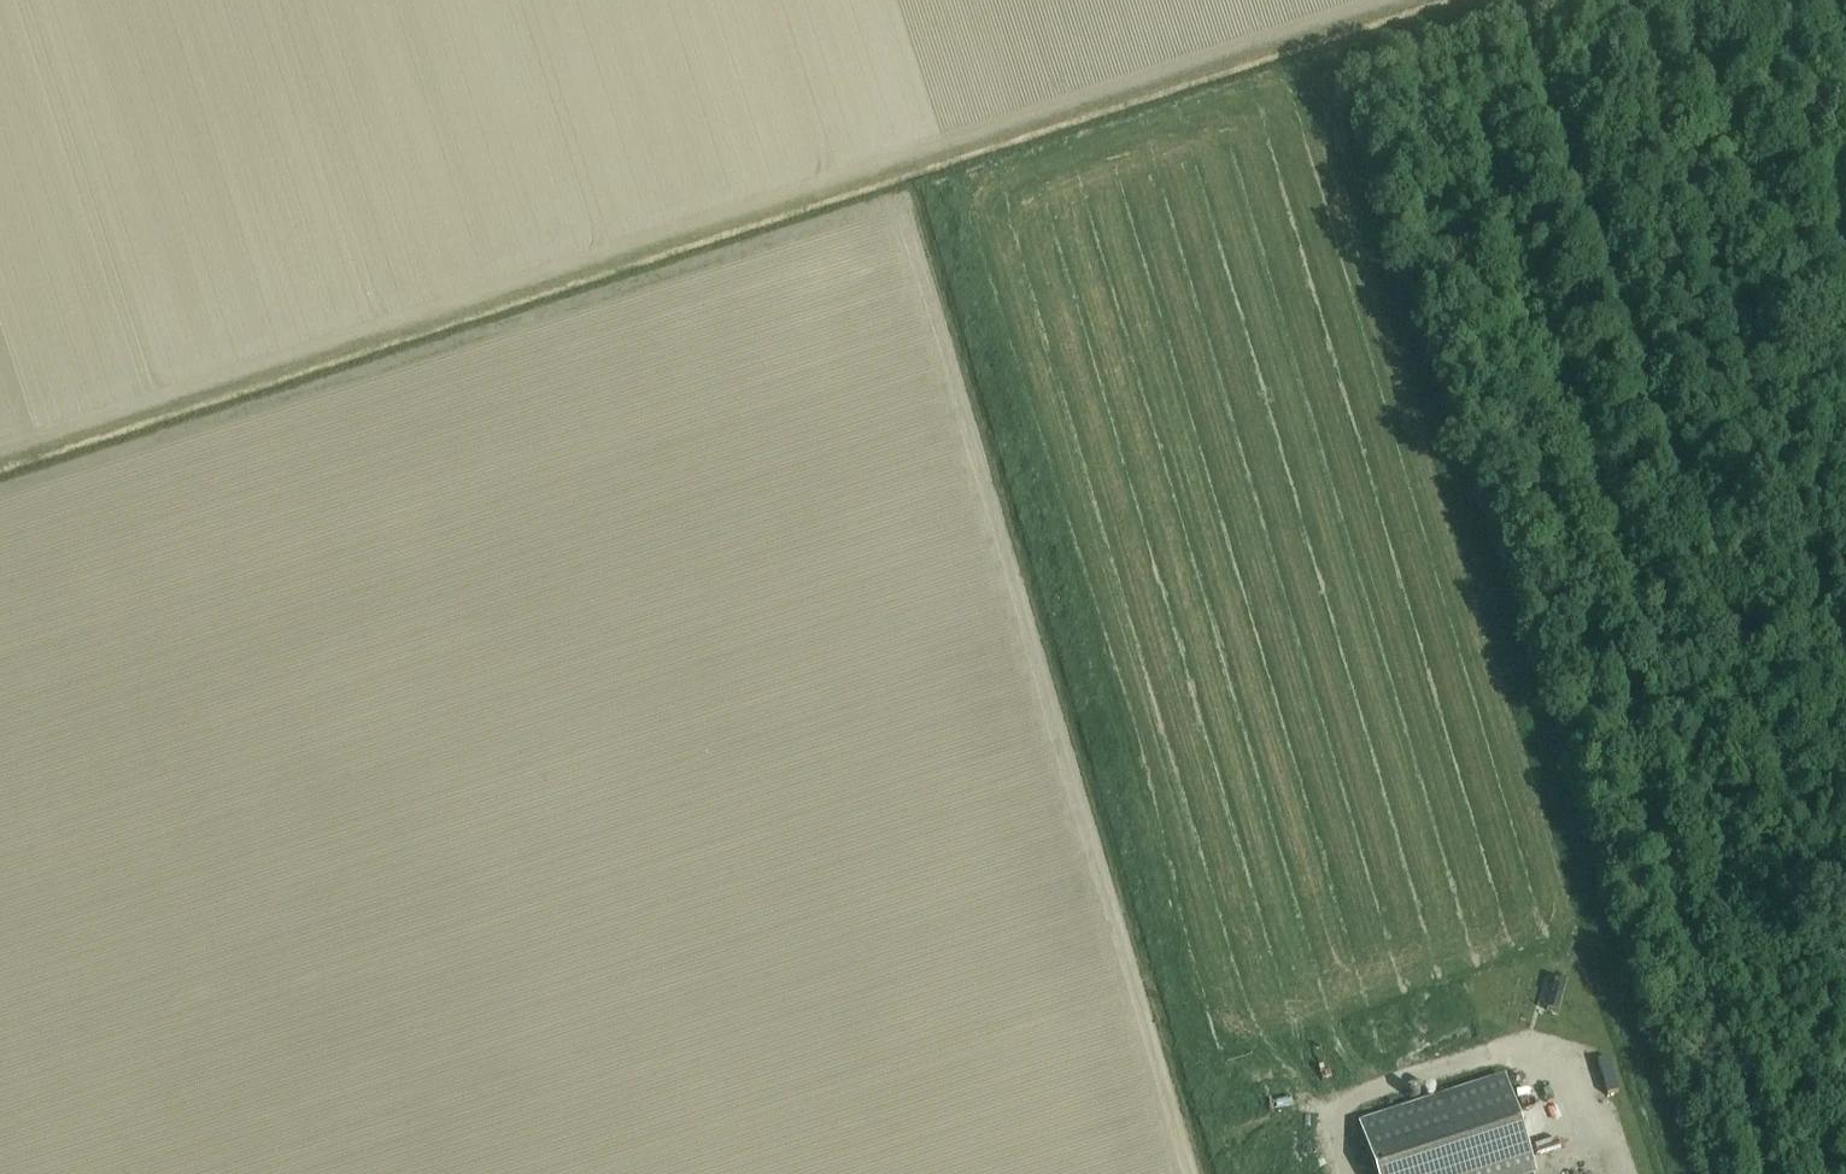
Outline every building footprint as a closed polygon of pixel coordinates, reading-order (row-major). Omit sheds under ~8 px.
[(1359,1124),(1375,1173),(1534,1173),(1503,1077),(1359,1124)]
